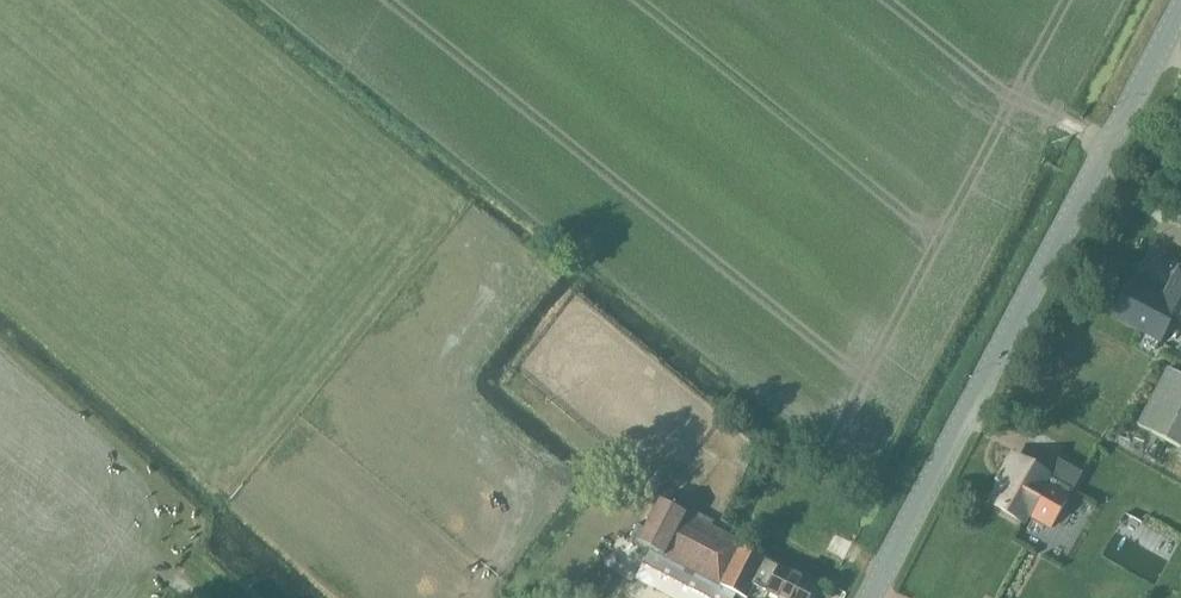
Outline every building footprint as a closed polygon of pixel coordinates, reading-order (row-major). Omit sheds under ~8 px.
[(1112,315),(1160,340),(1172,318),(1180,323),(1180,270),(1179,270),(1164,300),(1129,282),(1112,315)] [(1137,425),(1180,449),(1180,375),(1168,368),(1137,425)] [(1056,460),(1048,475),(1017,458),(1016,460),(1018,460),(1004,484),(1003,483),(991,504),(1023,522),(1027,515),(1050,528),(1081,474),(1056,460)] [(637,542),(651,550),(665,558),(687,517),(688,514),(660,500),(637,542)] [(687,517),(665,558),(736,594),(743,597),(751,597),(757,587),(778,597),(814,597),(818,589),(769,564),(770,561),(687,517)] [(635,579),(670,597),(734,597),(736,594),(665,558),(651,550),(635,579)]
